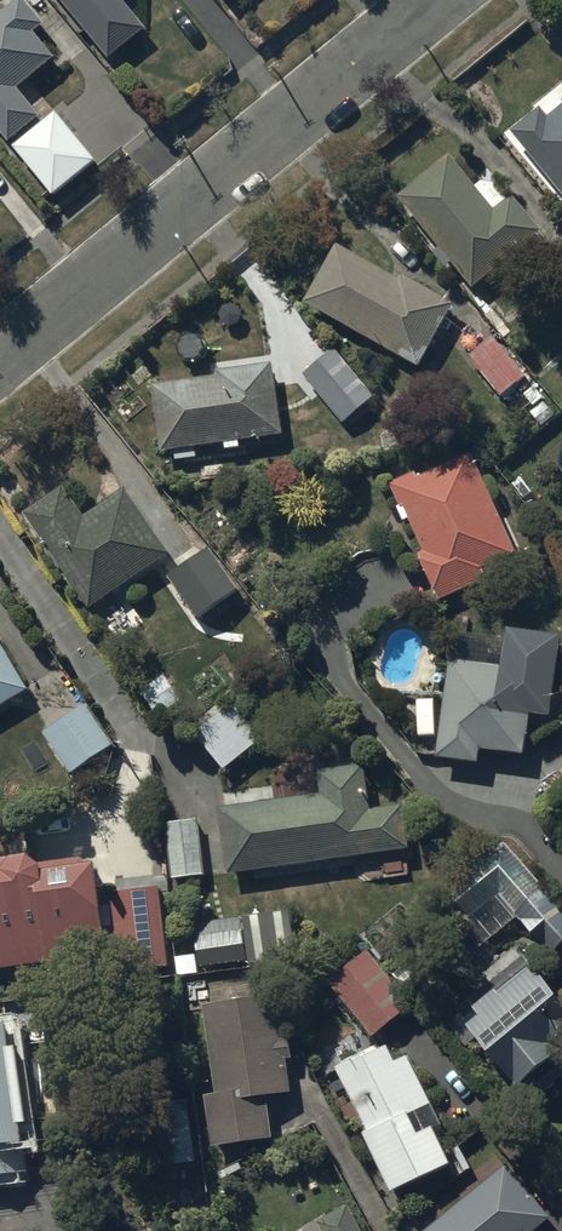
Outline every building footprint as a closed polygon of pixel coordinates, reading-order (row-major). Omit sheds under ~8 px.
[(108,67),(146,36),(117,0),(53,0),(108,67)] [(9,149),(40,122),(17,95),(55,63),(34,38),(42,31),(20,5),(0,22),(0,138),(9,149)] [(510,138),(561,200),(561,111),(549,122),(541,112),(510,138)] [(443,276),(451,269),(472,295),(541,238),(512,203),(495,217),(450,162),(398,205),(437,253),(430,259),(443,276)] [(419,374),(454,311),(399,281),(398,284),(335,250),(302,311),(419,374)] [(496,340),(468,363),(500,403),(528,380),(496,340)] [(332,355),(302,381),(344,429),(374,403),(332,355)] [(217,382),(151,391),(161,459),(224,450),(225,456),(240,454),(239,447),(282,441),(271,369),(216,377),(217,382)] [(516,559),(472,459),(418,482),(415,476),(389,487),(399,508),(395,510),(403,526),(409,524),(423,557),(417,559),(438,607),(486,585),(482,575),(516,559)] [(64,493),(24,521),(90,617),(173,560),(127,494),(85,523),(64,493)] [(210,553),(165,584),(195,626),(240,594),(210,553)] [(453,668),(448,668),(436,766),(479,771),(481,757),(523,762),(528,722),(551,725),(561,643),(507,636),(506,647),(456,641),(453,668)] [(30,696),(0,646),(0,713),(30,696)] [(167,681),(140,698),(157,723),(183,706),(167,681)] [(232,704),(191,733),(215,769),(257,742),(232,704)] [(84,711),(43,739),(70,780),(112,752),(84,711)] [(413,856),(407,811),(369,816),(363,771),(317,777),(320,801),(219,814),(228,880),(413,856)] [(198,826),(167,828),(170,884),(202,882),(198,826)] [(459,932),(478,954),(517,921),(551,963),(561,954),(561,912),(545,892),(540,896),(505,853),(449,900),(469,924),(459,932)] [(49,971),(51,991),(111,983),(108,960),(116,959),(118,981),(169,974),(161,895),(109,900),(112,932),(104,933),(97,876),(82,865),(0,873),(0,977),(49,971)] [(277,929),(275,918),(194,928),(200,973),(248,966),(248,970),(297,963),(292,927),(277,929)] [(561,1051),(561,1013),(516,955),(485,980),(494,991),(448,1028),(469,1054),(476,1049),(517,1100),(519,1102),(523,1098),(542,1099),(555,1088),(555,1072),(561,1066),(561,1057),(559,1053),(561,1051)] [(370,956),(329,990),(372,1044),(414,1010),(370,956)] [(276,1003),(203,1014),(216,1102),(204,1103),(212,1154),(273,1145),(267,1106),(290,1102),(285,1065),(291,1065),(288,1045),(282,1046),(276,1003)] [(0,1034),(0,1181),(27,1178),(21,1138),(28,1137),(17,1061),(9,1062),(5,1033),(0,1034)] [(365,1059),(335,1074),(368,1139),(362,1142),(391,1203),(450,1172),(432,1136),(419,1143),(409,1122),(433,1109),(408,1060),(394,1067),(387,1052),(367,1063),(365,1059)] [(172,1170),(195,1167),(192,1138),(169,1141),(172,1170)] [(429,1230),(543,1230),(550,1225),(507,1168),(429,1230)] [(346,1211),(312,1230),(358,1230),(346,1211)]
